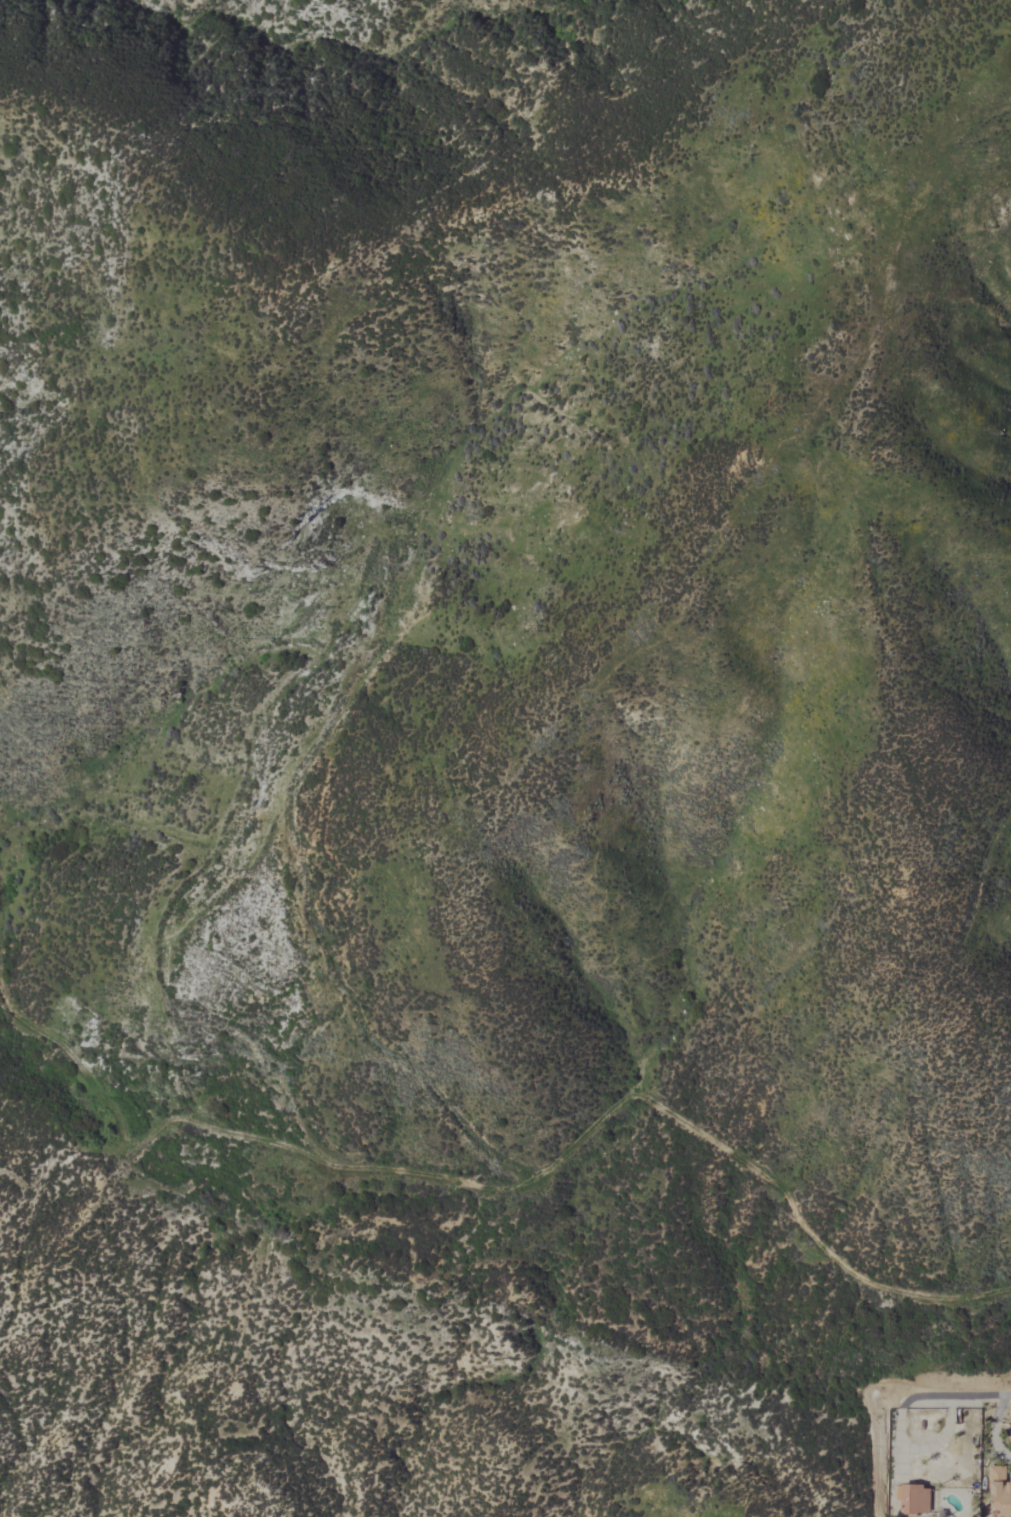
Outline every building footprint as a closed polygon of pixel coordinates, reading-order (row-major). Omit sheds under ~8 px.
[(1005,1484),(1006,1465),(990,1465),(989,1506),(999,1507),(999,1516),(1010,1516),(1010,1484),(1005,1484)]
